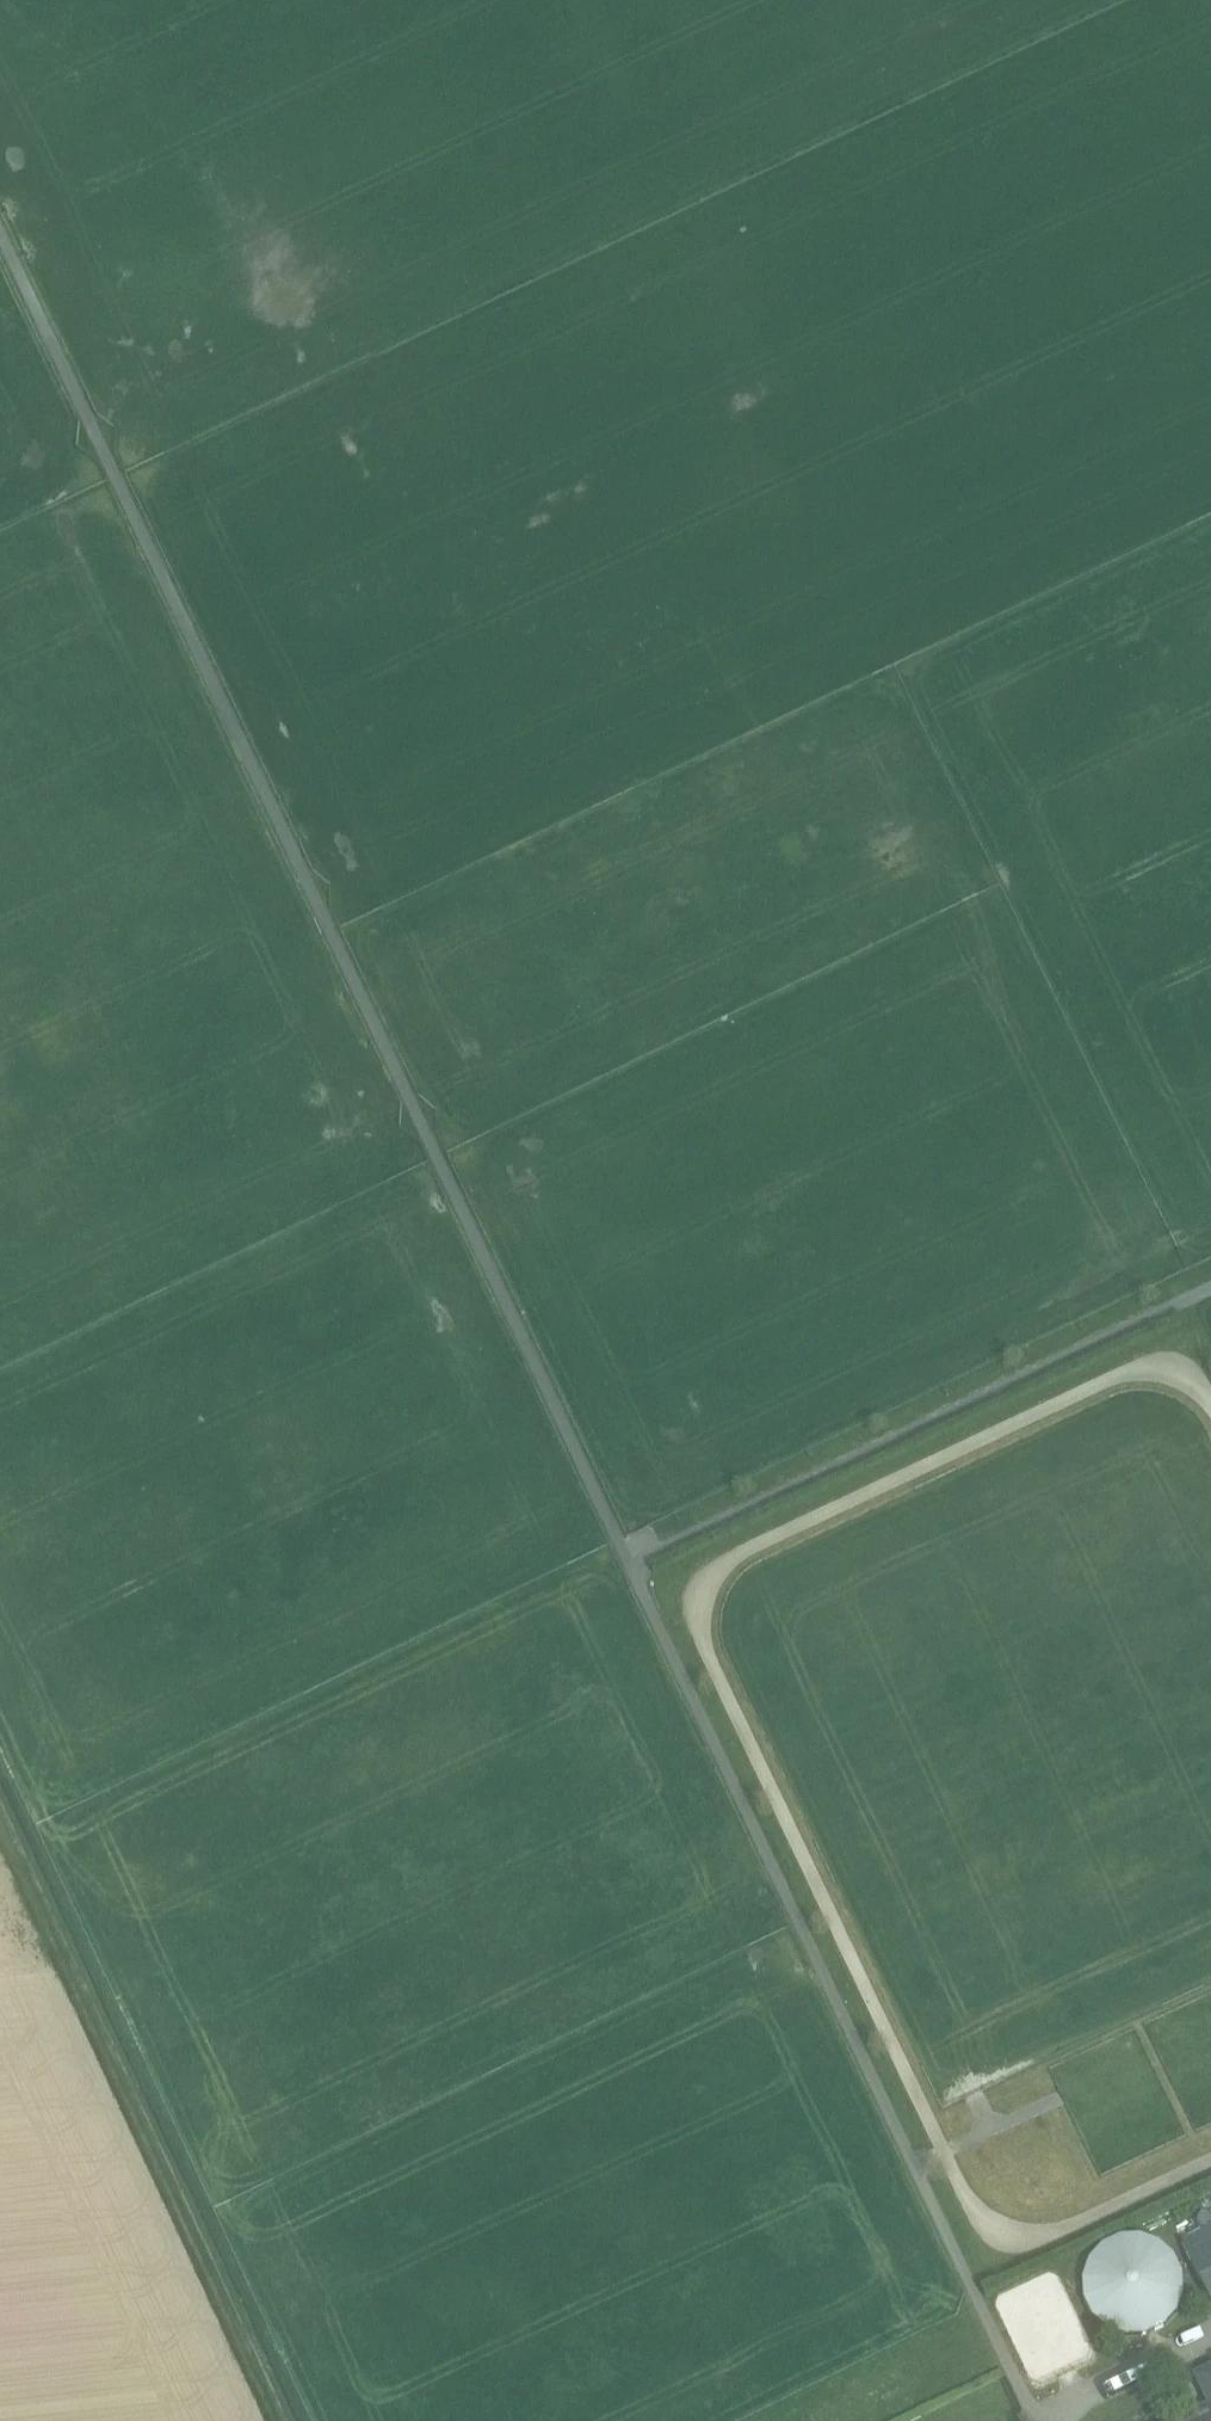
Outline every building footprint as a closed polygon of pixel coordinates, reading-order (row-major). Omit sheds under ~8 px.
[(1183,2243),(1210,2303),(1210,2230),(1183,2243)] [(1150,2239),(1140,2237),(1133,2236),(1124,2237),(1115,2239),(1107,2243),(1100,2248),(1094,2255),(1089,2262),(1085,2270),(1083,2279),(1082,2287),(1083,2296),(1085,2305),(1089,2313),(1094,2320),(1100,2326),(1107,2332),(1115,2335),(1124,2338),(1125,2338),(1133,2338),(1142,2338),(1150,2335),(1158,2332),(1166,2326),(1172,2320),(1177,2313),(1181,2305),(1183,2296),(1184,2287),(1183,2279),(1181,2270),(1177,2262),(1172,2255),(1166,2248),(1158,2243),(1150,2239)] [(1174,2420),(1210,2420),(1210,2366),(1193,2375),(1207,2405),(1174,2420)]
